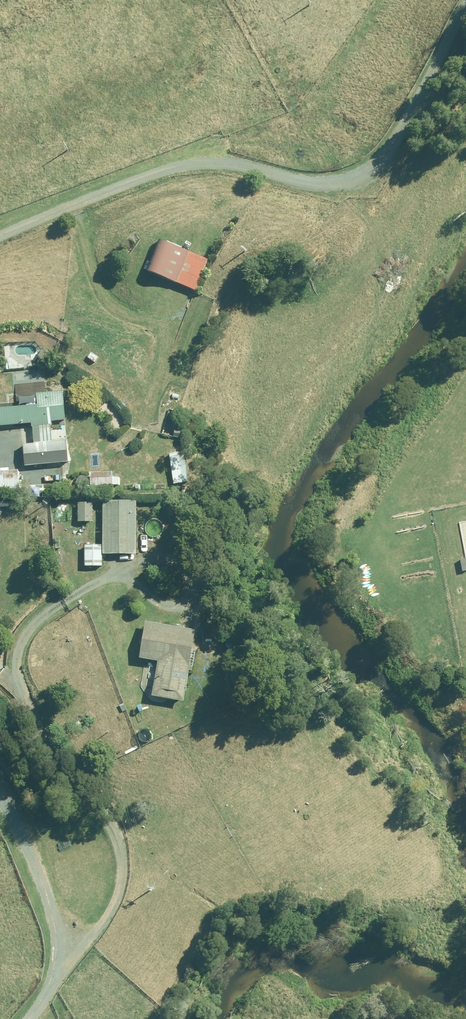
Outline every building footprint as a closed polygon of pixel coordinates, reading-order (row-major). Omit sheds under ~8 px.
[(207,260),(159,240),(146,271),(195,291),(207,260)] [(44,382),(15,384),(16,398),(34,397),(35,406),(0,408),(0,426),(31,425),(32,444),(21,445),(23,467),(67,463),(65,441),(51,442),(49,422),(64,421),(62,392),(45,392),(44,382)] [(187,482),(182,453),(169,455),(174,484),(187,482)] [(0,471),(0,490),(19,489),(18,470),(0,471)] [(111,472),(89,473),(90,487),(112,486),(111,472)] [(135,501),(102,501),(102,547),(84,547),(84,567),(101,567),(101,555),(135,555),(135,501)] [(91,522),(92,504),(78,504),(78,522),(91,522)] [(139,658),(152,661),(149,684),(152,684),(150,696),(183,701),(194,631),(145,623),(139,658)]
